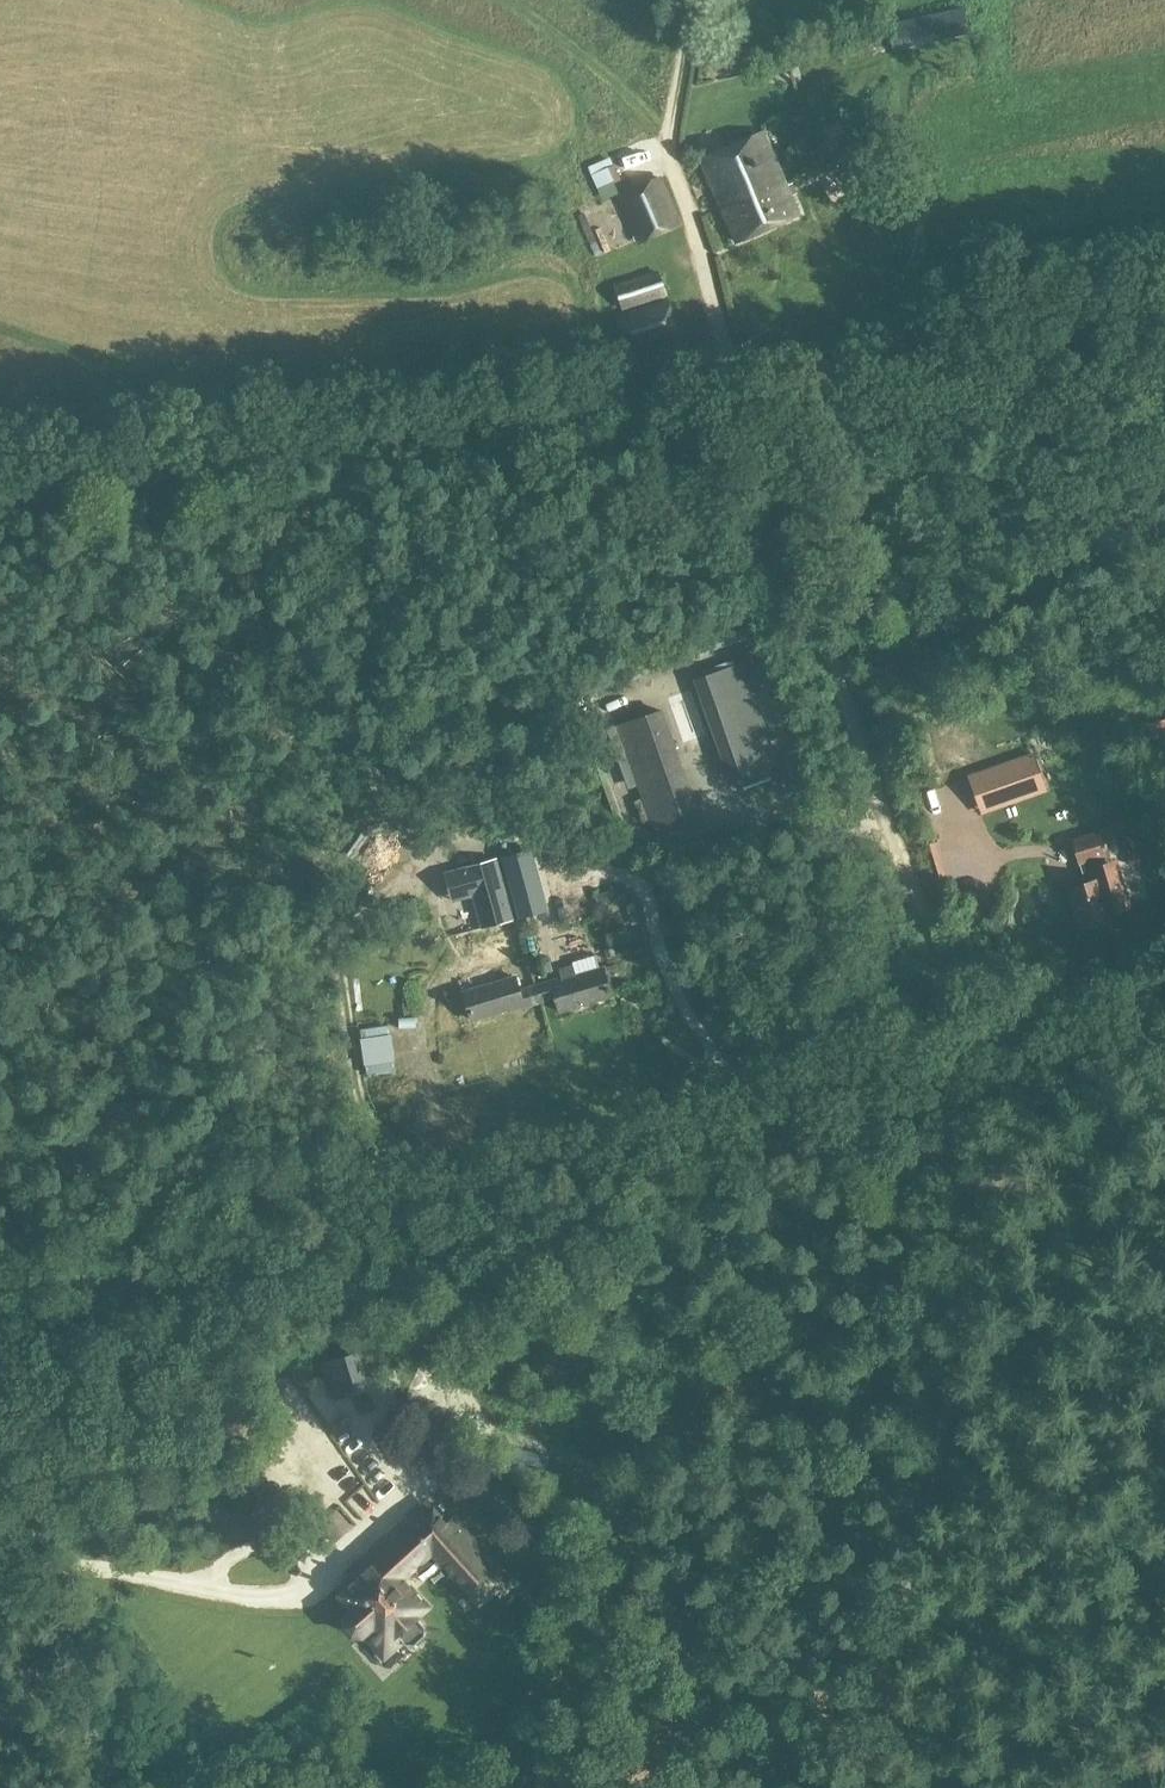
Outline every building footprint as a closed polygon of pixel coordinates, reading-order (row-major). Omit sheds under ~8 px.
[(893,51),(971,34),(965,7),(887,23),(893,51)] [(843,172),(884,141),(866,117),(825,148),(843,172)] [(764,133),(702,160),(724,210),(786,182),(764,133)] [(609,166),(589,174),(598,196),(618,188),(609,166)] [(639,244),(681,225),(662,176),(617,195),(639,244)] [(737,241),(799,214),(786,182),(724,210),(737,241)] [(669,297),(658,269),(614,284),(623,311),(669,297)] [(614,316),(629,356),(682,339),(670,298),(614,316)] [(749,655),(727,662),(730,673),(752,666),(749,655)] [(731,782),(780,764),(752,687),(703,705),(731,782)] [(617,725),(649,815),(694,799),(662,709),(617,725)] [(1154,728),(1158,739),(1164,737),(1164,725),(1154,728)] [(467,864),(445,870),(453,900),(473,894),(482,927),(484,927),(513,919),(496,856),(467,864)] [(1083,876),(1113,869),(1110,857),(1080,864),(1083,876)] [(1068,888),(1080,928),(1113,918),(1102,878),(1068,888)] [(590,931),(603,926),(596,909),(583,913),(590,931)] [(541,917),(517,924),(522,941),(546,935),(541,917)] [(489,981),(518,973),(514,958),(484,967),(489,981)] [(562,978),(523,990),(527,1005),(555,997),(559,1010),(613,994),(604,966),(599,967),(577,974),(574,964),(559,969),(562,978)] [(514,974),(473,987),(467,988),(457,991),(466,1020),(476,1017),(509,1007),(510,1010),(527,1005),(523,990),(518,973),(514,974)] [(332,1395),(370,1385),(361,1352),(323,1363),(332,1395)] [(550,1455),(493,1443),(488,1467),(545,1479),(550,1455)] [(433,1508),(382,1555),(377,1550),(350,1576),(354,1580),(340,1594),(351,1605),(346,1617),(346,1625),(353,1635),(363,1636),(385,1658),(402,1641),(406,1644),(414,1645),(425,1636),(426,1627),(419,1619),(433,1607),(405,1576),(455,1531),(433,1508)]
